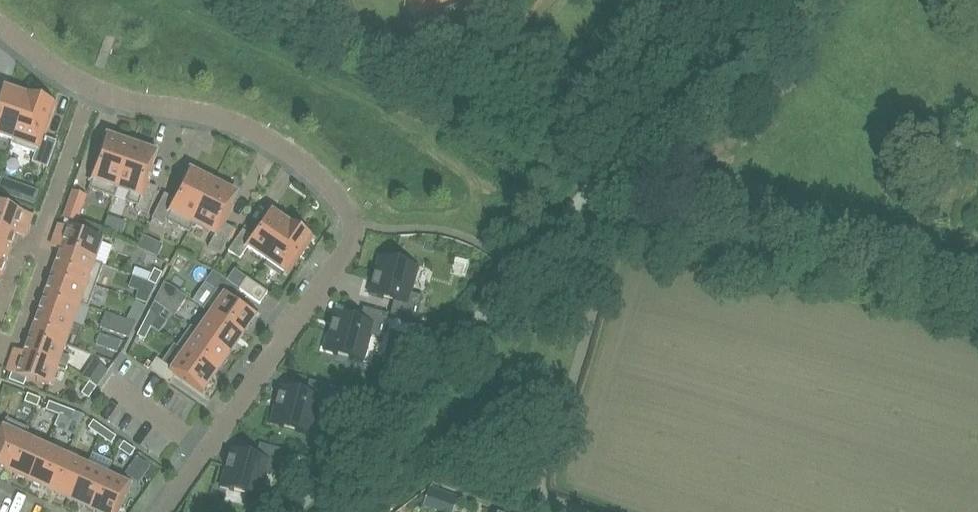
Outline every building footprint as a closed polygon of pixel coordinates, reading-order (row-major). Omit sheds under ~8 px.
[(4,88),(0,99),(0,135),(13,140),(29,96),(4,88)] [(53,105),(29,96),(13,140),(38,149),(53,105)] [(89,188),(114,197),(117,188),(116,188),(132,144),(107,136),(89,188)] [(116,188),(117,188),(129,193),(126,202),(137,205),(135,210),(148,215),(157,188),(146,184),(156,153),(132,144),(116,188)] [(175,200),(164,194),(151,219),(164,225),(166,221),(189,232),(193,224),(192,223),(213,182),(190,170),(175,200)] [(192,223),(193,224),(215,235),(208,248),(220,254),(233,229),(222,223),(237,194),(213,182),(192,223)] [(20,184),(15,198),(34,205),(39,191),(20,184)] [(76,222),(86,196),(73,191),(63,218),(65,219),(76,222)] [(0,204),(0,230),(15,235),(18,226),(27,229),(32,215),(0,204)] [(290,225),(271,211),(253,237),(243,230),(228,251),(239,259),(248,247),(266,260),(290,225)] [(65,219),(62,226),(93,237),(95,230),(76,222),(65,219)] [(59,225),(54,238),(63,242),(60,251),(94,262),(94,261),(101,240),(93,237),(62,226),(59,225)] [(310,238),(290,225),(266,260),(285,273),(310,238)] [(15,235),(0,230),(0,252),(8,255),(15,235)] [(60,251),(53,271),(95,286),(103,265),(94,261),(94,262),(60,251)] [(374,274),(369,294),(394,301),(390,315),(415,322),(422,298),(410,294),(418,266),(389,258),(384,276),(374,274)] [(199,290),(205,293),(222,268),(217,264),(199,290)] [(156,286),(162,273),(154,269),(148,282),(156,286)] [(53,271),(45,291),(79,303),(79,304),(88,307),(95,286),(53,271)] [(239,289),(260,304),(267,292),(247,278),(239,289)] [(142,280),(138,291),(150,296),(156,286),(148,282),(142,280)] [(164,282),(157,295),(165,299),(172,287),(164,282)] [(256,316),(217,289),(203,309),(211,315),(211,314),(242,336),(256,316)] [(79,303),(45,291),(38,312),(72,324),(79,304),(79,303)] [(381,338),(388,314),(363,307),(360,320),(335,313),(330,333),(338,335),(333,354),(362,362),(369,335),(381,338)] [(149,311),(143,324),(151,328),(157,315),(149,311)] [(72,324),(38,312),(31,332),(65,344),(72,324)] [(211,315),(198,332),(198,333),(229,354),(242,336),(211,314),(211,315)] [(135,324),(114,317),(109,332),(128,339),(135,324)] [(151,328),(143,324),(137,336),(145,340),(151,328)] [(198,332),(191,326),(176,346),(184,352),(185,351),(216,373),(229,354),(198,333),(198,332)] [(65,344),(31,332),(24,352),(57,364),(65,344)] [(184,352),(172,369),(156,358),(148,370),(169,384),(176,374),(203,392),(216,373),(185,351),(184,352)] [(27,378),(50,386),(57,364),(24,352),(21,361),(12,358),(7,371),(12,373),(27,378)] [(96,387),(107,372),(93,362),(83,378),(89,382),(96,387)] [(10,380),(24,386),(27,378),(12,373),(10,380)] [(306,393),(281,386),(275,406),(270,422),(270,424),(272,425),(279,427),(309,435),(316,408),(328,412),(335,387),(309,380),(306,393)] [(81,394),(88,399),(96,387),(89,382),(81,394)] [(40,399),(27,394),(24,402),(37,407),(40,399)] [(62,407),(49,402),(46,410),(59,415),(62,407)] [(75,412),(62,407),(59,415),(72,420),(75,412)] [(6,418),(0,432),(0,468),(8,472),(24,437),(25,437),(29,429),(6,418)] [(99,436),(104,429),(93,421),(88,428),(99,436)] [(116,437),(104,429),(99,436),(111,444),(116,437)] [(44,446),(25,437),(24,437),(8,472),(29,481),(44,446)] [(135,450),(124,442),(118,449),(130,457),(135,450)] [(256,456),(231,449),(225,469),(221,485),(220,487),(222,488),(229,490),(259,498),(266,472),(278,475),(285,450),(259,443),(256,456)] [(65,456),(44,446),(29,481),(49,490),(65,456)] [(86,465),(65,456),(49,490),(70,500),(86,465)] [(136,457),(125,474),(139,483),(150,466),(136,457)] [(91,509),(107,475),(86,465),(70,500),(91,509)] [(107,475),(91,509),(96,511),(116,511),(128,485),(107,475)] [(423,505),(444,511),(453,511),(458,498),(429,488),(423,505)]
